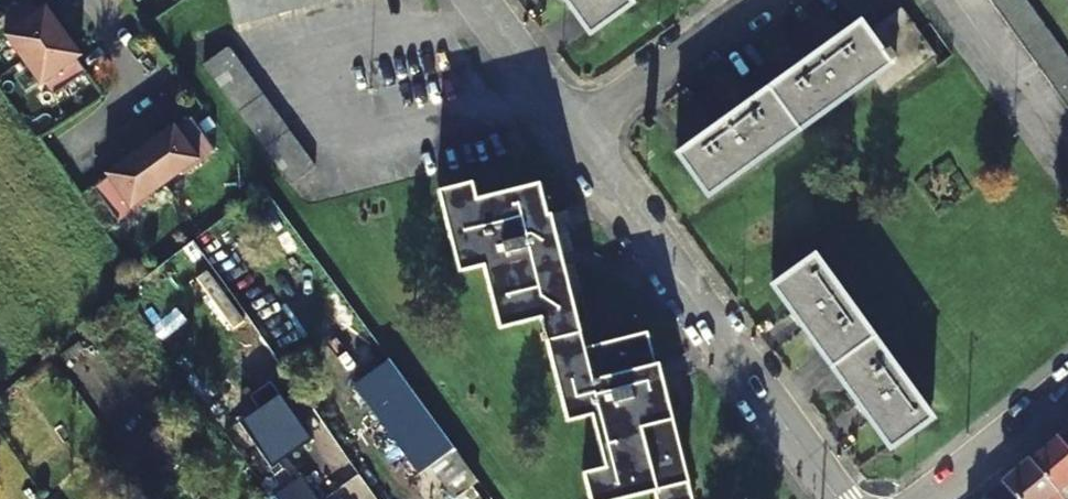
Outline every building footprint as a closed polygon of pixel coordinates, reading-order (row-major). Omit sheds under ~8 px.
[(59,35),(52,24),(57,20),(45,5),(41,9),(34,0),(25,0),(0,18),(0,21),(9,32),(5,35),(23,60),(59,35)] [(333,3),(344,0),(229,0),(236,28),(251,24),(264,20),(277,17),(291,14),(305,10),(319,6),(333,3)] [(590,33),(633,2),(631,0),(566,0),(590,33)] [(1067,108),(1067,59),(1026,0),(990,0),(1067,108)] [(862,22),(678,154),(709,195),(872,77),(885,95),(938,58),(902,9),(870,33),(865,26),(862,22)] [(64,30),(57,20),(52,24),(59,35),(64,30)] [(71,41),(64,30),(59,35),(66,44),(71,41)] [(66,44),(59,35),(23,60),(42,86),(46,83),(55,96),(84,75),(87,73),(78,59),(82,56),(71,41),(66,44)] [(237,61),(228,48),(203,66),(212,78),(221,90),(229,102),(238,115),(247,126),(256,139),(264,150),(273,162),(282,174),(290,186),(315,168),(306,157),(298,145),(289,133),(281,120),(272,108),(263,96),(254,84),(246,72),(237,61)] [(173,124),(139,149),(164,183),(181,172),(183,174),(215,151),(192,120),(190,117),(176,128),(173,124)] [(148,196),(164,184),(139,149),(105,174),(107,178),(93,188),(94,190),(118,222),(150,199),(148,196)] [(476,199),(472,183),(438,192),(459,273),(484,267),(500,329),(540,319),(567,422),(592,417),(605,468),(583,475),(589,498),(627,498),(654,492),(656,498),(692,498),(673,420),(670,421),(655,363),(592,378),(550,215),(547,215),(539,183),(476,199)] [(815,256),(773,286),(890,448),(932,417),(815,256)] [(480,484),(390,362),(356,387),(420,477),(433,468),(443,483),(454,497),(456,498),(458,498),(480,484)] [(1057,435),(1028,459),(1061,498),(1067,498),(1067,426),(1057,435)] [(1016,498),(1061,498),(1028,459),(1001,481),(1016,498)] [(302,481),(275,498),(315,498),(302,481)]
